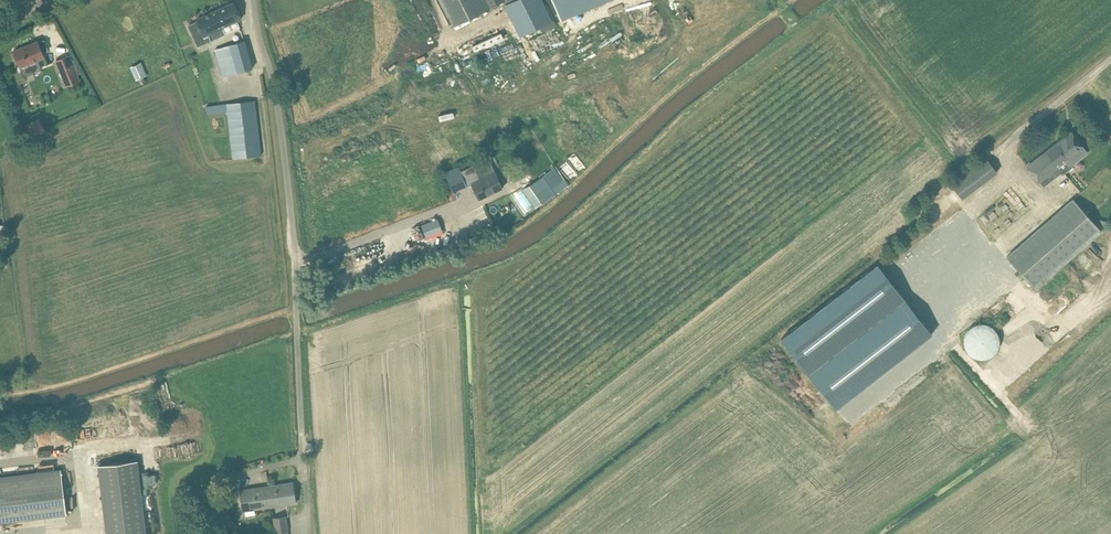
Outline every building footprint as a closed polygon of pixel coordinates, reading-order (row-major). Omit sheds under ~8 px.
[(454,27),(490,9),(486,0),(440,0),(454,27)] [(507,10),(520,37),(553,21),(542,0),(502,0),(507,10)] [(561,20),(610,0),(553,0),(561,20)] [(234,2),(215,11),(222,27),(225,34),(240,28),(237,21),(241,19),(234,2)] [(197,22),(189,26),(195,40),(203,36),(208,34),(211,41),(226,35),(225,34),(222,27),(215,11),(196,20),(197,22)] [(252,68),(244,40),(216,49),(224,76),(252,68)] [(15,54),(12,55),(16,63),(18,62),(20,67),(38,60),(45,58),(43,53),(48,51),(44,41),(39,43),(38,41),(28,44),(23,47),(13,50),(15,54)] [(70,55),(56,60),(66,87),(80,81),(78,74),(82,73),(74,59),(72,59),(70,55)] [(147,75),(141,62),(130,67),(136,80),(139,79),(141,84),(146,82),(144,77),(147,75)] [(206,106),(208,115),(228,113),(233,159),(250,157),(261,155),(255,100),(244,102),(227,104),(227,103),(206,106)] [(46,132),(39,118),(24,125),(31,139),(46,132)] [(1066,160),(1083,147),(1071,132),(1027,167),(1039,181),(1040,180),(1044,185),(1060,172),(1063,175),(1072,168),(1066,160)] [(550,158),(545,162),(549,168),(554,164),(550,158)] [(959,200),(994,172),(983,158),(947,185),(959,200)] [(474,166),(461,171),(467,186),(472,184),(473,185),(479,198),(502,187),(497,177),(496,175),(495,173),(494,173),(489,162),(485,164),(475,169),(474,166)] [(459,167),(445,173),(454,192),(467,187),(467,186),(461,171),(459,167)] [(544,176),(523,190),(535,208),(556,194),(544,176)] [(976,212),(994,236),(1034,206),(1017,182),(976,212)] [(1035,289),(1101,231),(1073,199),(1006,257),(1035,289)] [(437,219),(420,225),(425,238),(442,231),(437,219)] [(877,264),(781,339),(836,409),(932,334),(883,270),(877,264)] [(994,324),(963,326),(965,357),(995,356),(994,324)] [(101,533),(142,533),(134,460),(94,465),(101,533)] [(61,469),(0,477),(0,522),(67,514),(61,469)] [(293,482),(268,486),(271,507),(296,503),(293,482)] [(268,486),(240,490),(243,511),(271,507),(268,486)] [(286,516),(273,518),(275,532),(288,530),(286,516)]
